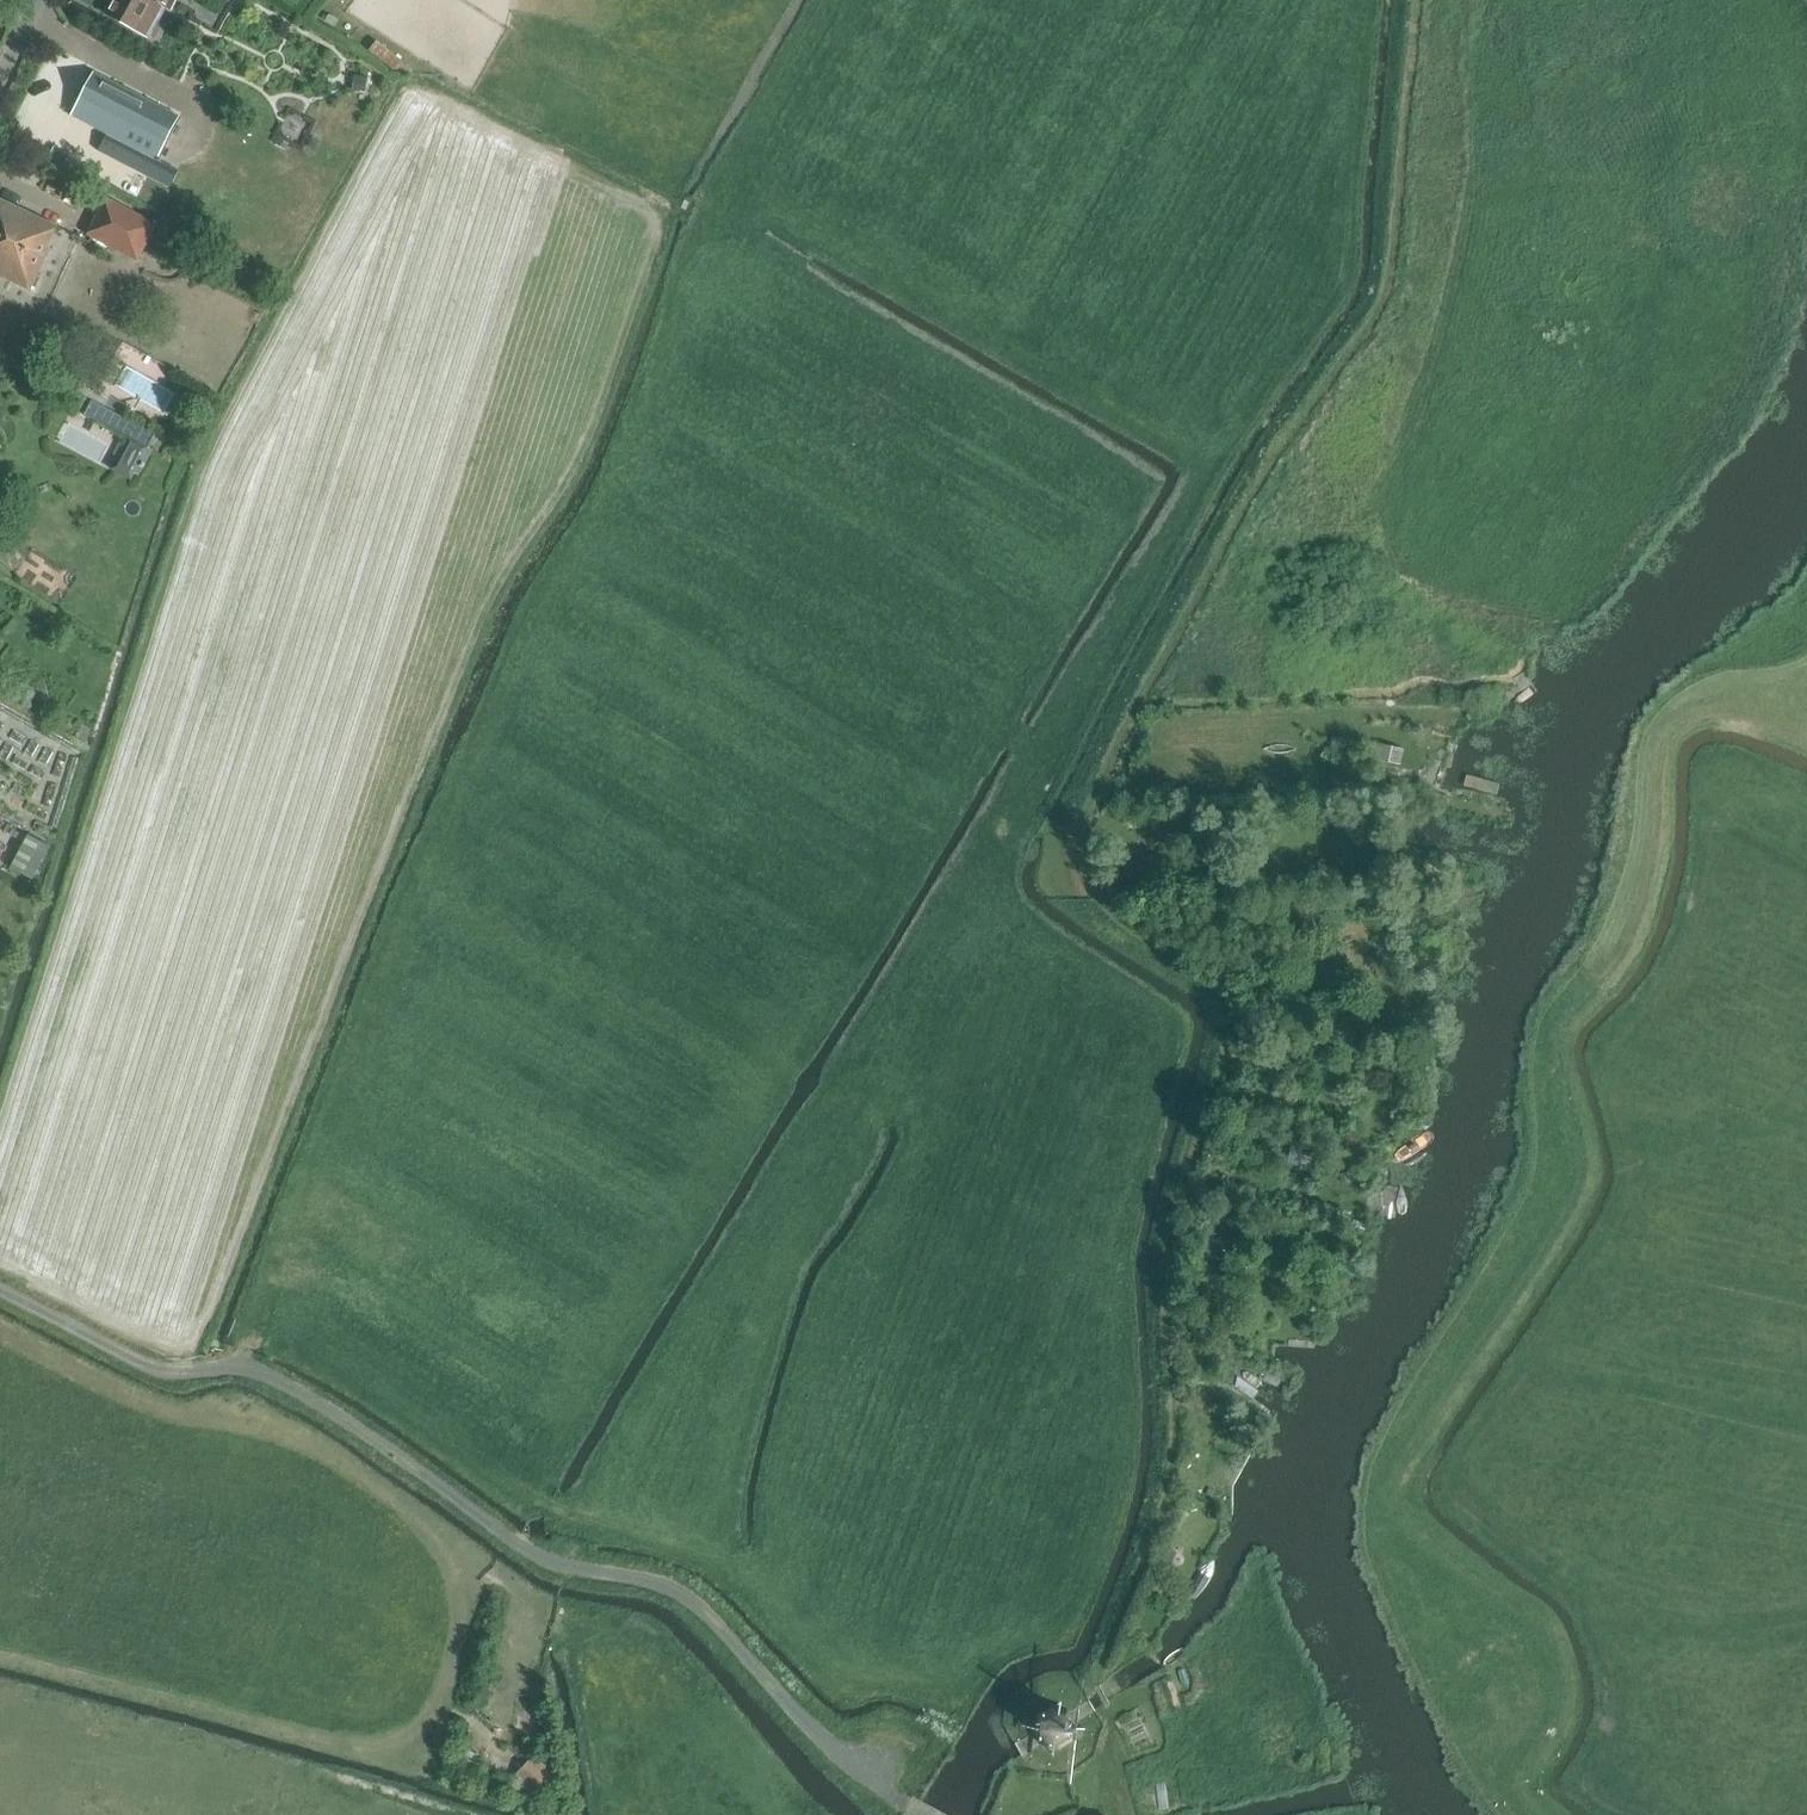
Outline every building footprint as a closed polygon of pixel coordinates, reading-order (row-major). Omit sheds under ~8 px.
[(112,1),(105,13),(136,30),(152,2),(169,10),(175,0),(112,0),(112,1)] [(70,114),(156,159),(179,116),(92,71),(70,114)] [(356,74),(354,89),(366,90),(367,75),(358,74),(356,74)] [(177,226),(160,217),(156,223),(102,195),(92,213),(97,215),(87,233),(136,260),(140,253),(147,241),(157,246),(164,250),(169,240),(177,226)] [(30,290),(52,247),(47,243),(56,226),(0,199),(0,276),(30,290)] [(183,227),(177,238),(197,249),(203,238),(183,227)] [(75,390),(104,405),(111,392),(82,377),(75,390)] [(105,409),(91,401),(84,413),(99,421),(105,409)] [(118,463),(139,475),(152,452),(147,449),(155,435),(138,426),(118,463)] [(49,846),(32,836),(28,834),(9,867),(31,879),(49,846)] [(1290,1146),(1286,1164),(1299,1167),(1303,1149),(1290,1146)] [(1229,1262),(1232,1254),(1216,1248),(1213,1257),(1229,1262)] [(1033,1731),(1034,1733),(1042,1746),(1058,1749),(1073,1740),(1076,1724),(1067,1710),(1051,1706),(1037,1715),(1033,1731)] [(534,1751),(516,1774),(544,1795),(561,1772),(534,1751)]
